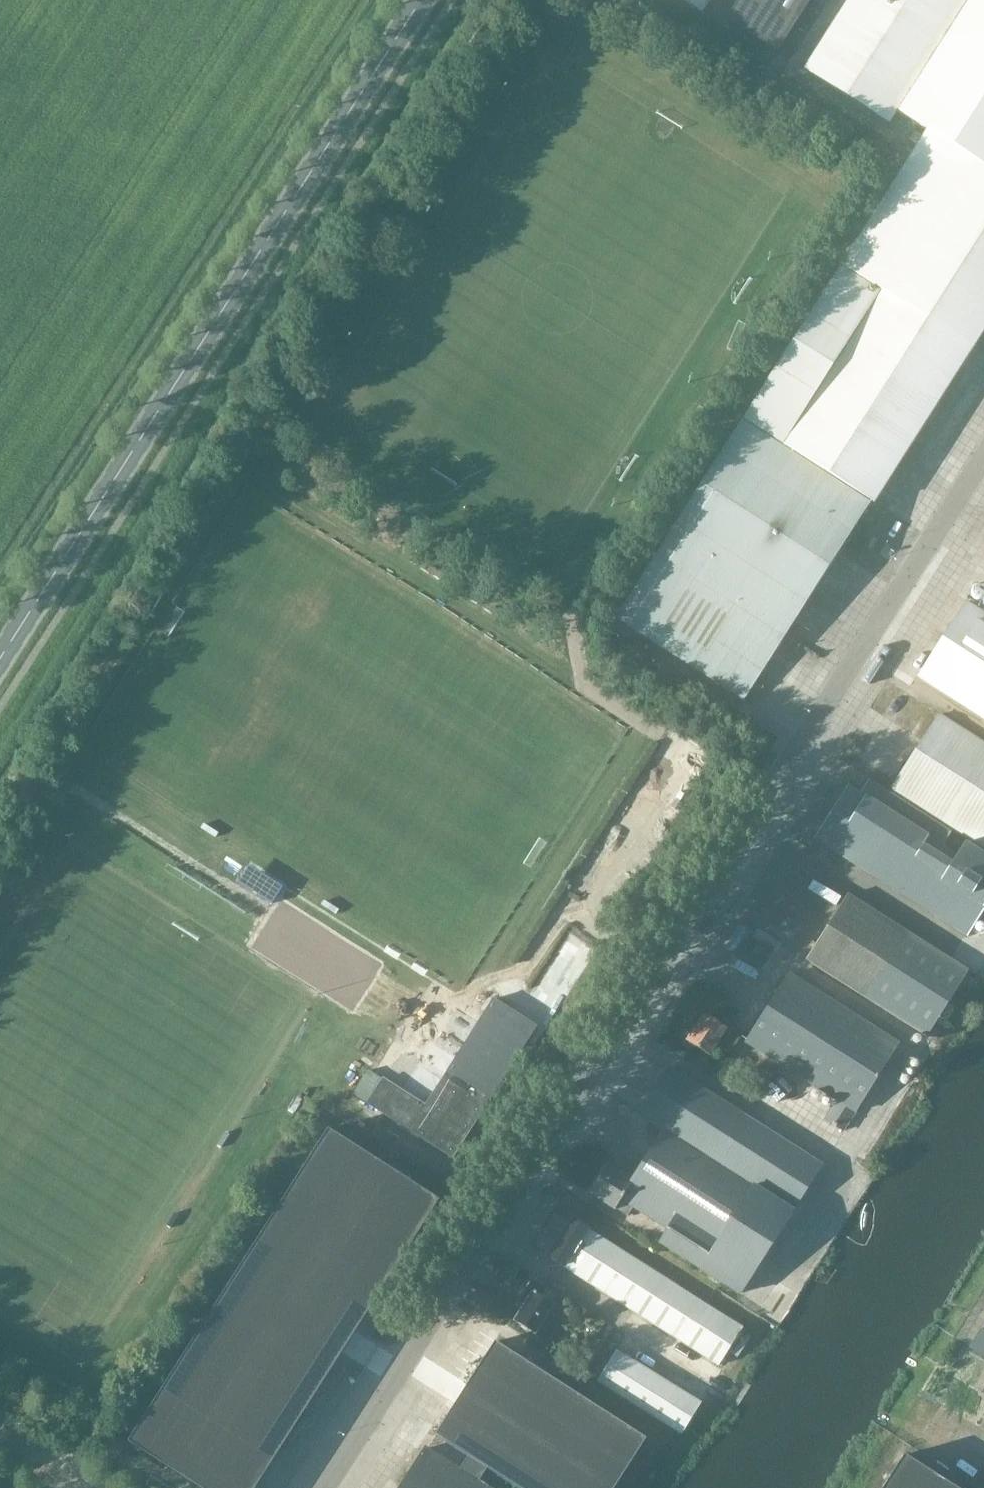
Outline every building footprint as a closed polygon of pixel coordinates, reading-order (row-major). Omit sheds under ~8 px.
[(699,15),(709,0),(676,0),(699,15)] [(728,21),(778,53),(812,0),(742,0),(728,21)] [(803,70),(888,124),(896,112),(967,0),(848,0),(803,70)] [(896,112),(927,131),(983,167),(983,0),(967,0),(896,112)] [(842,264),(973,348),(983,331),(983,170),(925,134),(842,264)] [(742,421),(869,502),(967,349),(971,351),(973,348),(842,264),(742,421)] [(742,421),(617,617),(744,697),(843,544),(860,555),(870,539),(853,528),(869,502),(742,421)] [(922,588),(934,604),(954,590),(942,573),(922,588)] [(964,603),(917,677),(983,719),(983,615),(964,603)] [(939,712),(890,789),(983,849),(983,742),(939,712)] [(974,868),(983,854),(963,842),(955,855),(940,846),(949,833),(867,780),(859,794),(847,786),(813,839),(965,936),(983,907),(983,874),(974,868)] [(224,880),(261,900),(271,882),(233,862),(224,880)] [(926,1038),(968,972),(847,894),(805,959),(926,1038)] [(751,958),(762,965),(772,949),(761,941),(751,958)] [(788,976),(744,1044),(836,1102),(824,1121),(841,1132),(897,1045),(788,976)] [(492,999),(472,1032),(424,1106),(382,1079),(379,1084),(366,1075),(353,1095),(451,1158),(535,1026),(492,999)] [(727,1026),(725,1029),(703,1014),(685,1041),(709,1056),(716,1046),(730,1054),(741,1036),(727,1026)] [(748,1281),(766,1252),(821,1166),(667,1069),(638,1115),(663,1131),(630,1183),(605,1167),(588,1194),(614,1210),(615,1208),(627,1216),(632,1207),(667,1229),(658,1243),(738,1294),(746,1280),(748,1281)] [(815,1113),(824,1117),(831,1103),(822,1098),(815,1113)] [(129,1440),(204,1487),(256,1487),(436,1206),(324,1134),(129,1440)] [(603,1238),(573,1219),(549,1256),(579,1275),(603,1238)] [(619,1249),(603,1238),(579,1275),(595,1286),(619,1249)] [(619,1249),(595,1286),(612,1297),(636,1260),(619,1249)] [(653,1270),(636,1260),(612,1297),(629,1307),(653,1270)] [(670,1281),(653,1270),(629,1307),(646,1318),(670,1281)] [(687,1292),(670,1281),(646,1318),(663,1329),(687,1292)] [(548,1303),(553,1296),(532,1282),(517,1305),(523,1309),(515,1321),(534,1333),(551,1306),(548,1303)] [(663,1329),(680,1340),(704,1303),(687,1292),(663,1329)] [(704,1303),(680,1340),(699,1352),(723,1315),(704,1303)] [(723,1315),(699,1352),(717,1364),(741,1326),(723,1315)] [(983,1354),(983,1328),(981,1327),(969,1345),(983,1354)] [(494,1341),(435,1433),(472,1456),(491,1468),(522,1487),(614,1487),(646,1438),(494,1341)] [(597,1381),(614,1391),(633,1360),(616,1350),(597,1381)] [(582,1359),(575,1369),(588,1378),(595,1367),(582,1359)] [(614,1391),(631,1402),(650,1371),(633,1360),(614,1391)] [(631,1402),(648,1412),(667,1381),(650,1371),(631,1402)] [(648,1412),(665,1423),(684,1392),(667,1381),(648,1412)] [(665,1423),(682,1433),(701,1402),(684,1392),(665,1423)] [(481,1485),(491,1468),(472,1456),(461,1472),(425,1449),(400,1487),(486,1487),(481,1485)] [(903,1455),(882,1487),(955,1487),(903,1455)]
